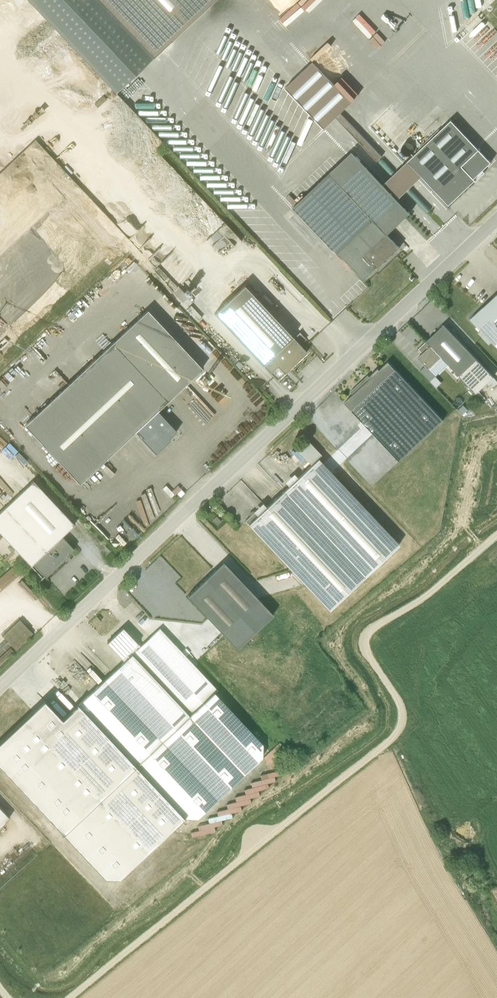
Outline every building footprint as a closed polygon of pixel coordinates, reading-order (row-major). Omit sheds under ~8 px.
[(114,92),(153,55),(147,48),(197,0),(28,0),(114,92)] [(304,2),(285,20),(293,29),(294,28),(297,31),(298,30),(296,27),(311,12),(307,8),(315,0),(302,0),(304,2)] [(485,172),(483,170),(491,162),(451,120),(407,161),(448,205),(474,181),(475,182),(485,172)] [(410,213),(352,151),(293,207),(362,280),(376,266),(378,268),(400,247),(387,234),(410,213)] [(214,313),(276,380),(306,352),(244,285),(214,313)] [(470,319),(480,330),(478,332),(488,343),(490,341),(491,341),(496,348),(496,293),(470,319)] [(202,368),(147,310),(24,425),(79,483),(136,430),(142,437),(141,438),(155,453),(170,439),(169,438),(176,431),(156,411),(202,368)] [(491,388),(496,382),(496,381),(444,324),(418,349),(422,353),(418,357),(430,370),(442,358),(476,393),(487,383),(491,388)] [(399,461),(443,420),(388,361),(379,369),(378,368),(369,376),(367,375),(350,391),(353,394),(344,402),(399,461)] [(253,512),(252,510),(247,514),(249,516),(244,521),(329,610),(399,544),(318,458),(321,455),(307,440),(296,450),(310,466),(297,478),(294,474),(284,482),(288,486),(266,507),(262,504),(253,512)] [(33,481),(0,511),(0,533),(42,578),(73,549),(61,536),(73,524),(33,481)] [(236,648),(272,614),(223,562),(187,596),(236,648)] [(185,817),(196,818),(262,757),(262,744),(214,692),(216,689),(159,628),(140,645),(122,627),(106,642),(123,661),(78,704),(132,762),(167,799),(161,804),(171,815),(177,810),(185,817)] [(250,795),(233,798),(235,807),(249,803),(249,801),(257,799),(256,794),(266,792),(264,786),(272,785),(271,780),(279,779),(277,770),(264,773),(264,777),(254,779),(256,784),(248,786),(250,795)] [(9,818),(0,808),(0,826),(9,818)]
